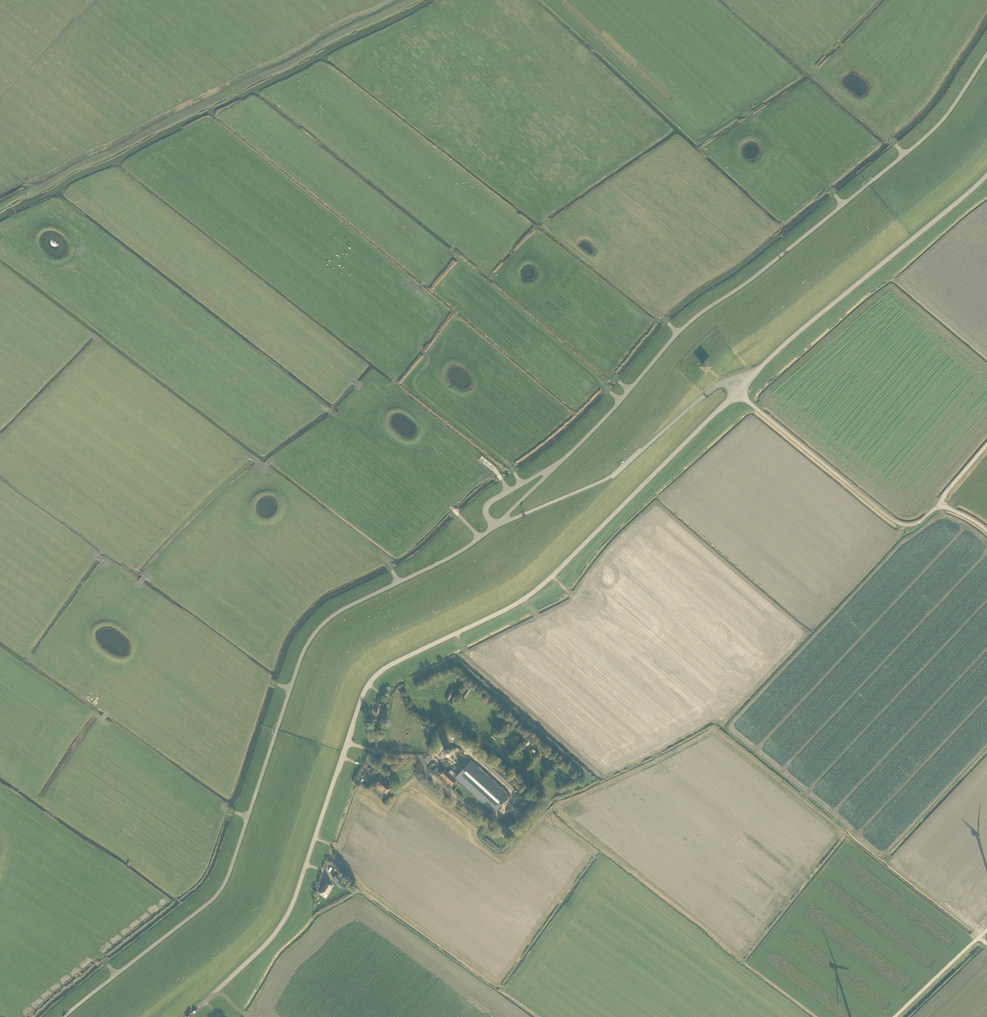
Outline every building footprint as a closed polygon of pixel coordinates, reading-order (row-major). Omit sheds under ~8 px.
[(705,360),(699,367),(706,373),(709,370),(712,366),(705,360)] [(463,694),(467,696),(472,689),(468,687),(463,694)] [(450,688),(447,696),(451,698),(455,690),(450,688)] [(382,712),(384,705),(377,703),(375,713),(380,714),(380,711),(382,712)] [(510,795),(471,760),(459,773),(458,772),(452,776),(456,780),(493,813),(510,795)] [(522,767),(520,769),(529,775),(530,772),(522,767)] [(445,770),(440,775),(451,786),(456,780),(452,776),(445,770)] [(387,794),(392,788),(387,783),(388,783),(380,775),(372,783),(381,791),(382,790),(387,794)] [(524,797),(528,792),(524,788),(519,793),(524,797)] [(528,815),(535,806),(532,803),(524,812),(528,815)] [(512,828),(517,823),(512,819),(507,824),(505,822),(500,828),(502,830),(500,831),(501,833),(502,835),(504,834),(505,833),(507,835),(513,829),(512,828)] [(333,878),(342,889),(347,884),(338,874),(333,878)] [(326,897),(327,895),(332,886),(326,882),(319,893),(326,897)]
